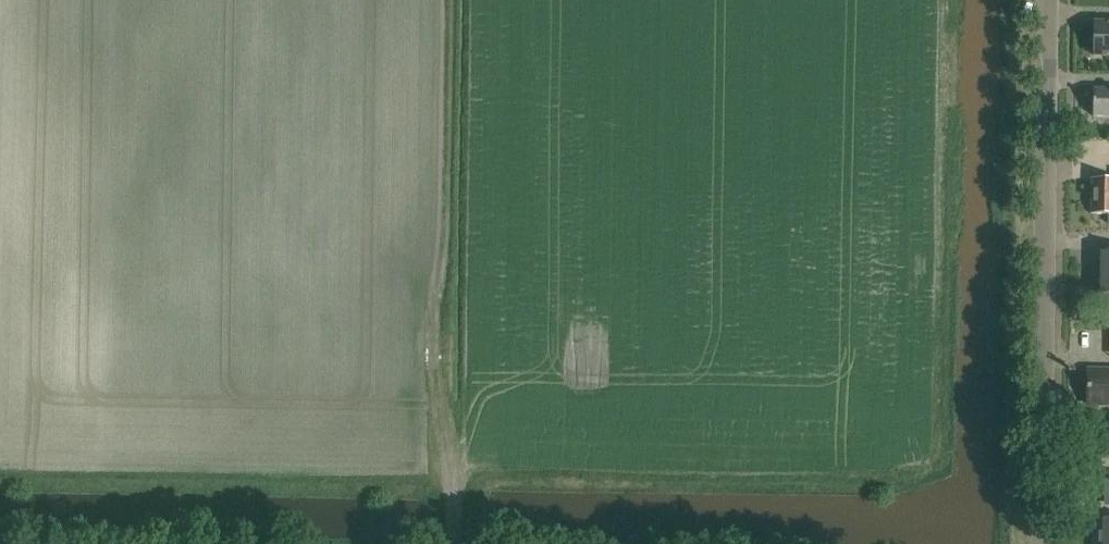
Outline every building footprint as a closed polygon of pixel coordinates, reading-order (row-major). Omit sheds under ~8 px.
[(1095,23),(1094,56),(1108,56),(1108,23),(1095,23)] [(1093,89),(1093,117),(1108,117),(1108,90),(1093,89)] [(1092,180),(1091,214),(1108,214),(1108,219),(1108,180),(1092,180)] [(1100,252),(1099,295),(1101,295),(1101,294),(1108,295),(1108,252),(1101,252),(1100,252)] [(1089,370),(1088,405),(1108,406),(1108,371),(1089,370)] [(1096,521),(1096,543),(1108,543),(1108,521),(1096,521)]
